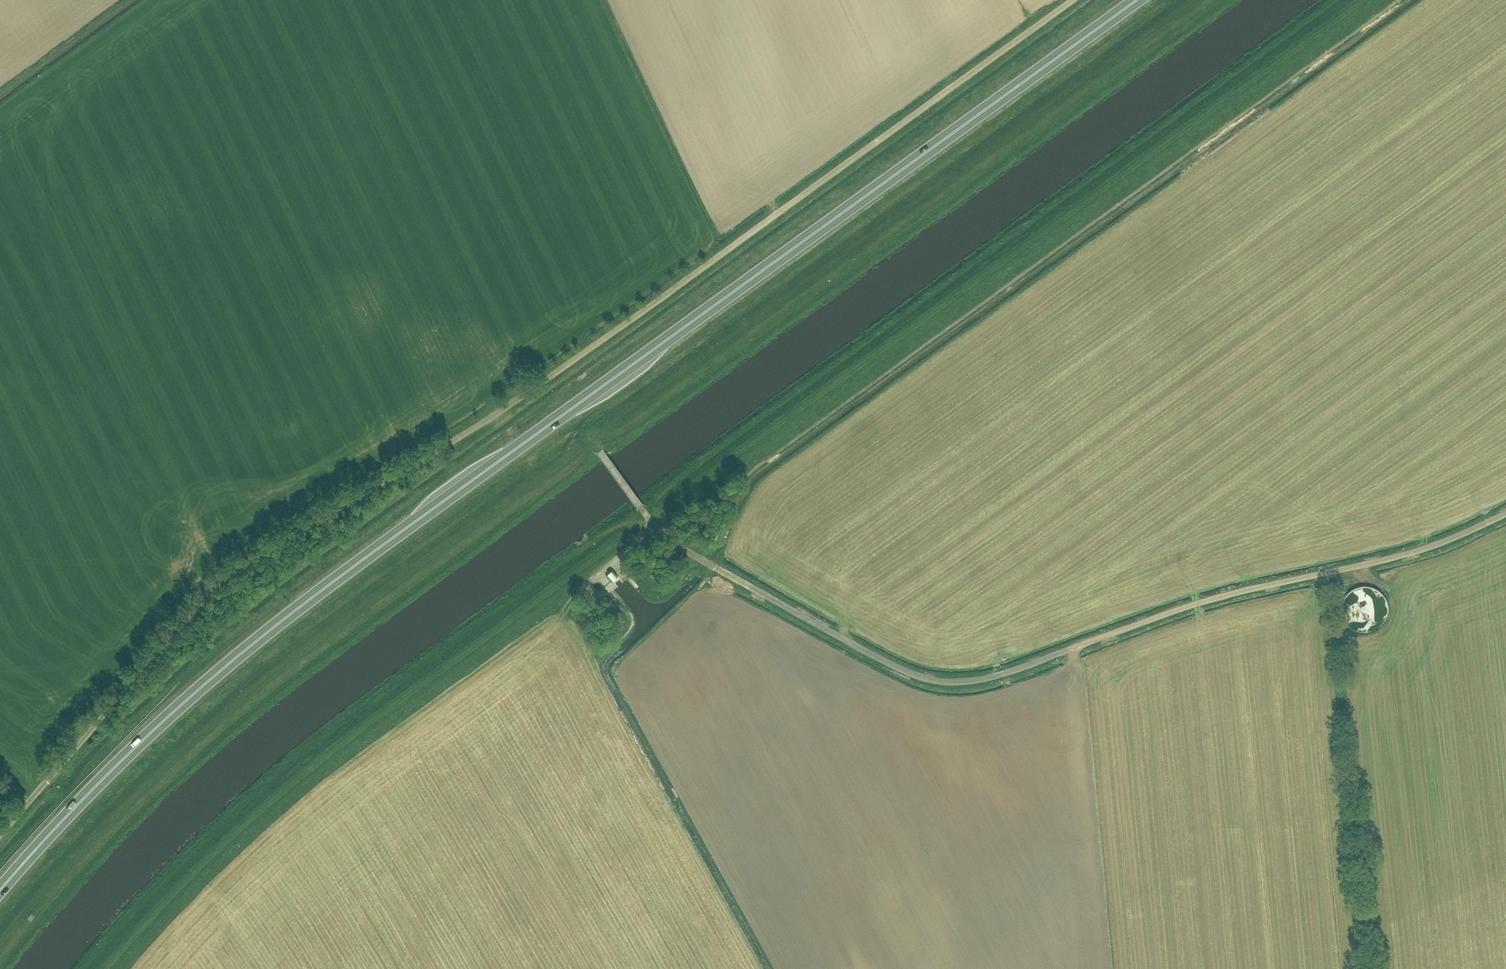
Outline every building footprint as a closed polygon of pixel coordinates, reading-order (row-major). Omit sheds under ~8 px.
[(612,570),(606,576),(611,582),(617,576),(612,570)] [(1370,586),(1363,586),(1358,587),(1352,590),(1348,594),(1345,599),(1343,605),(1343,611),(1344,617),(1347,622),(1351,627),(1356,630),(1361,632),(1367,633),(1373,631),(1379,629),(1383,625),(1387,620),(1388,614),(1389,608),(1387,602),(1385,596),(1381,591),(1375,588),(1370,586)]
